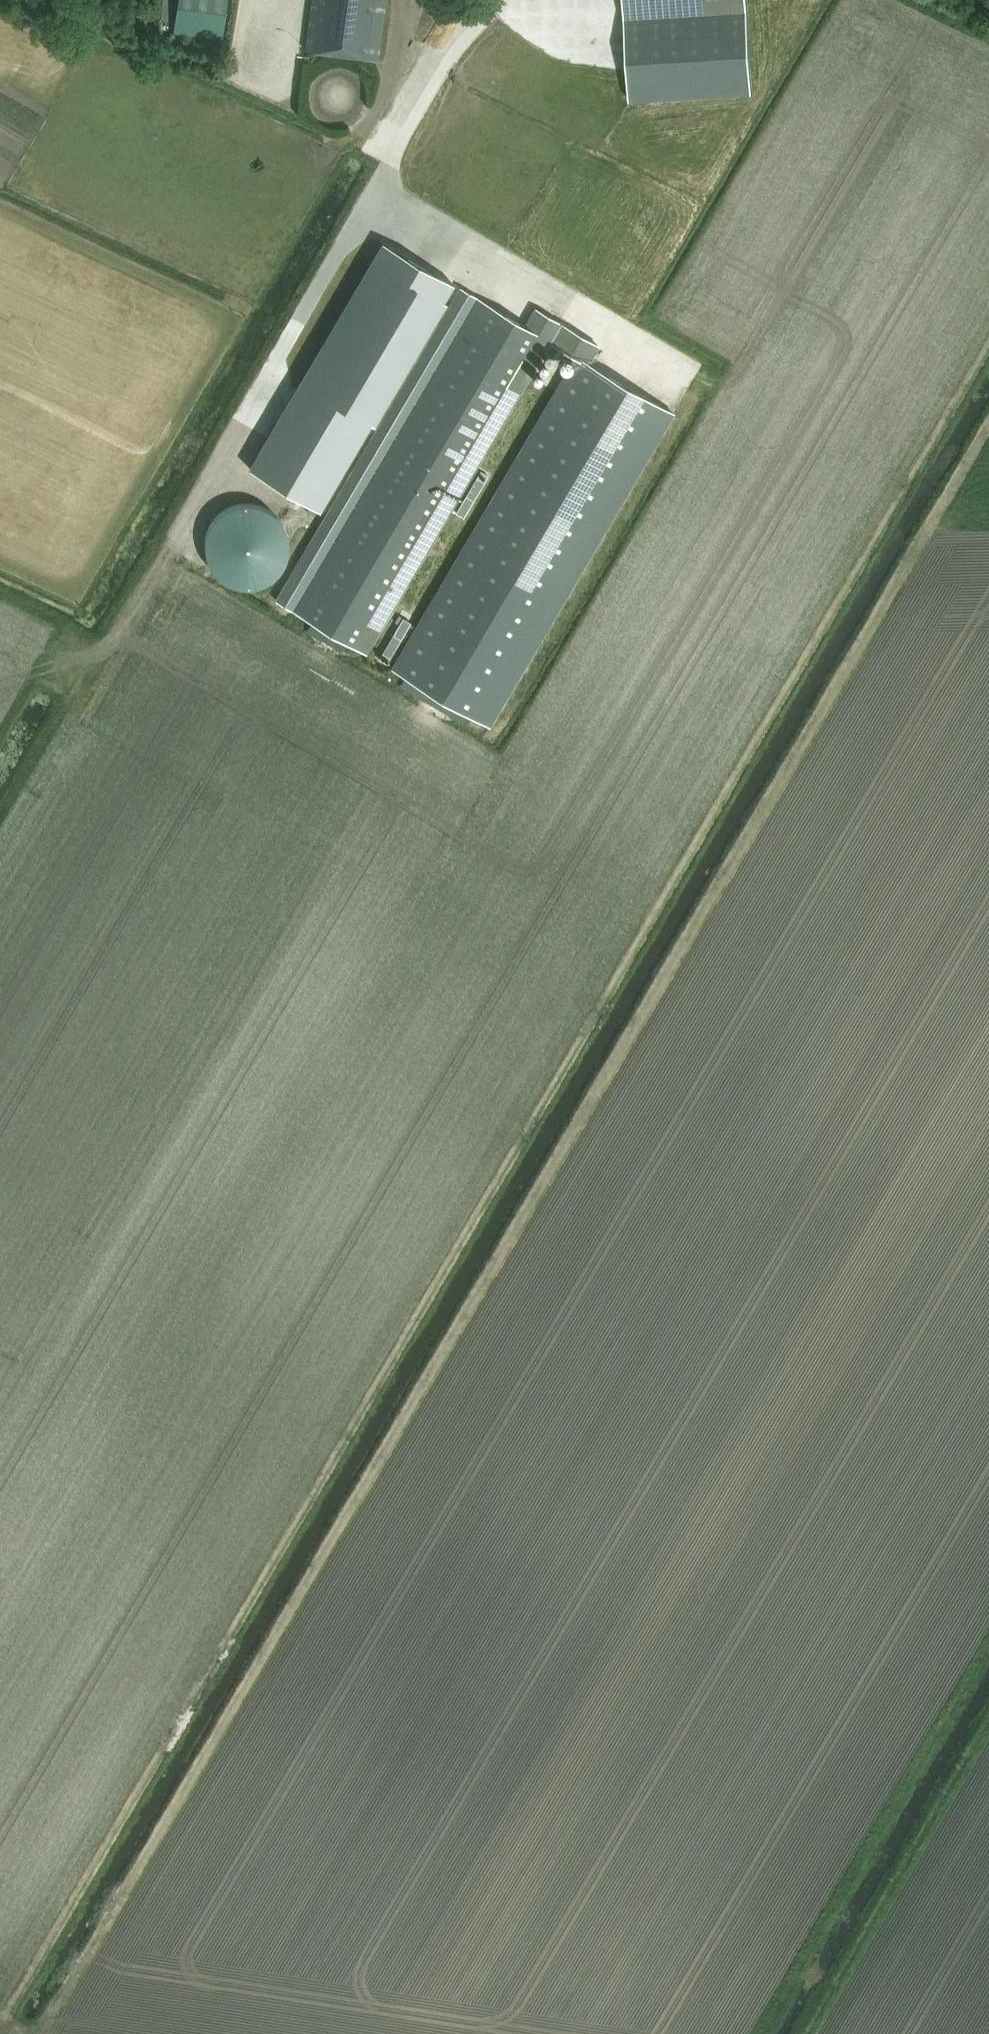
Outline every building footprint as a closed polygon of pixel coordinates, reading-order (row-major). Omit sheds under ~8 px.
[(231,0),(183,0),(176,42),(223,49),(231,0)] [(306,50),(379,59),(386,0),(312,0),(306,50)] [(631,99),(753,91),(748,0),(625,0),(631,99)] [(970,2),(969,10),(982,10),(982,2),(970,2)] [(320,509),(453,283),(383,242),(250,467),(320,509)] [(525,323),(473,292),(469,300),(474,303),(294,610),(312,620),(307,628),(343,649),(348,641),(368,653),(552,341),(562,323),(535,307),(525,323)] [(490,724),(674,413),(614,378),(590,363),(600,345),(562,323),(552,341),(578,356),(394,668),(406,675),(470,713),(490,724)]
